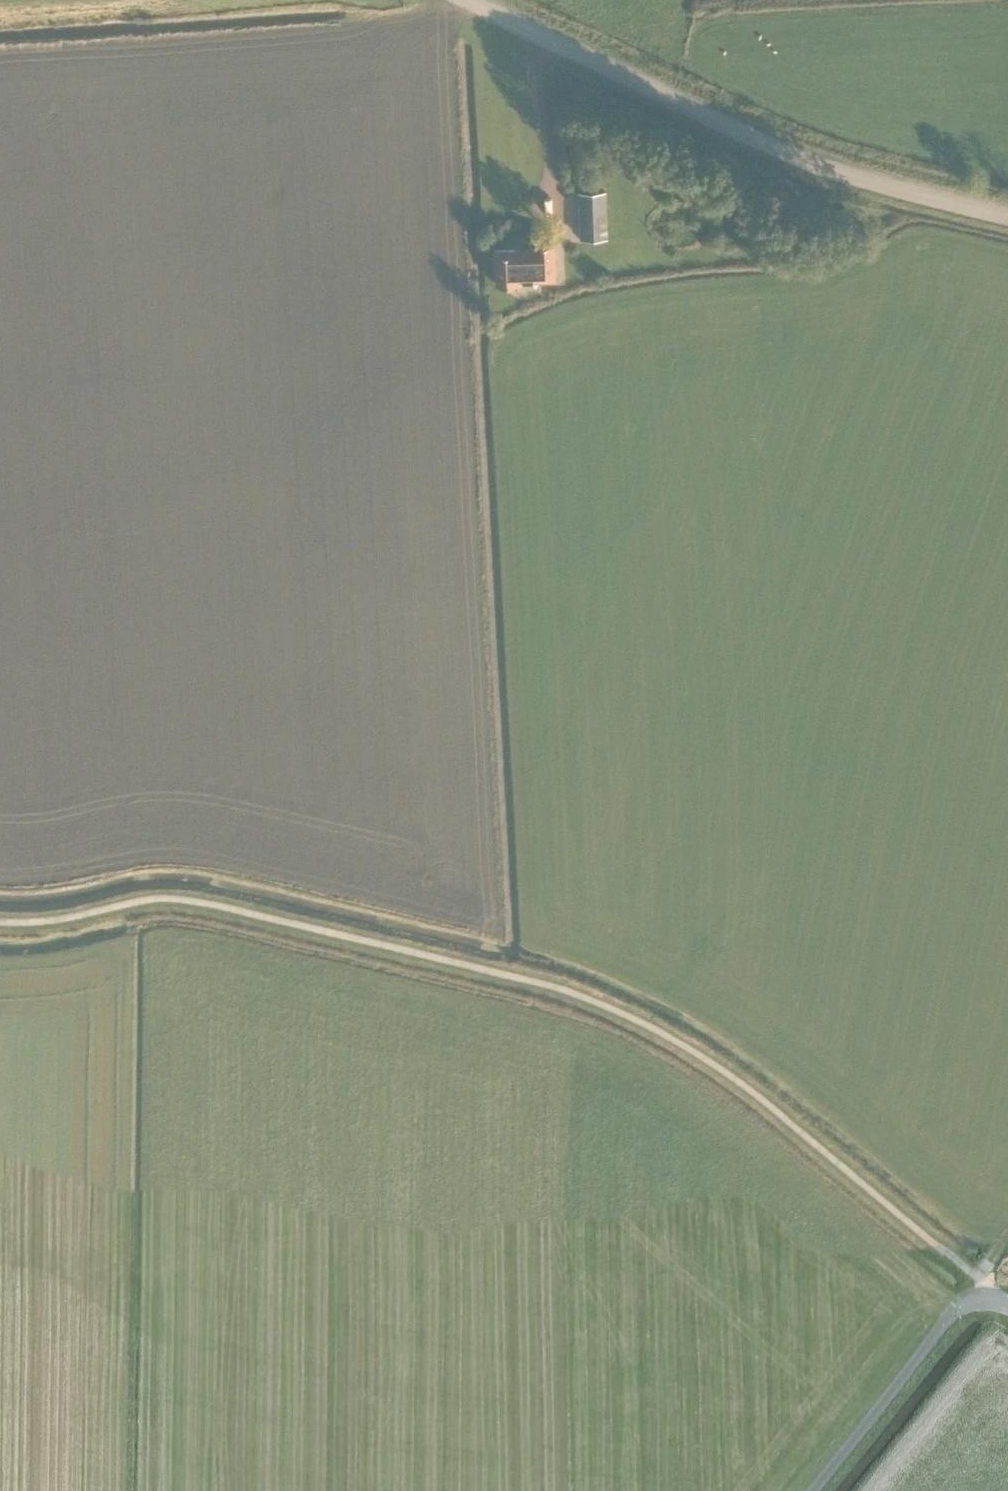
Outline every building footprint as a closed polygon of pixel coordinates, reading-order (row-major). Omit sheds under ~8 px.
[(578,190),(580,237),(608,236),(606,189),(578,190)] [(496,282),(517,281),(517,278),(537,277),(537,278),(557,278),(555,238),(530,239),(530,250),(516,250),(516,249),(495,249),(496,282)]
